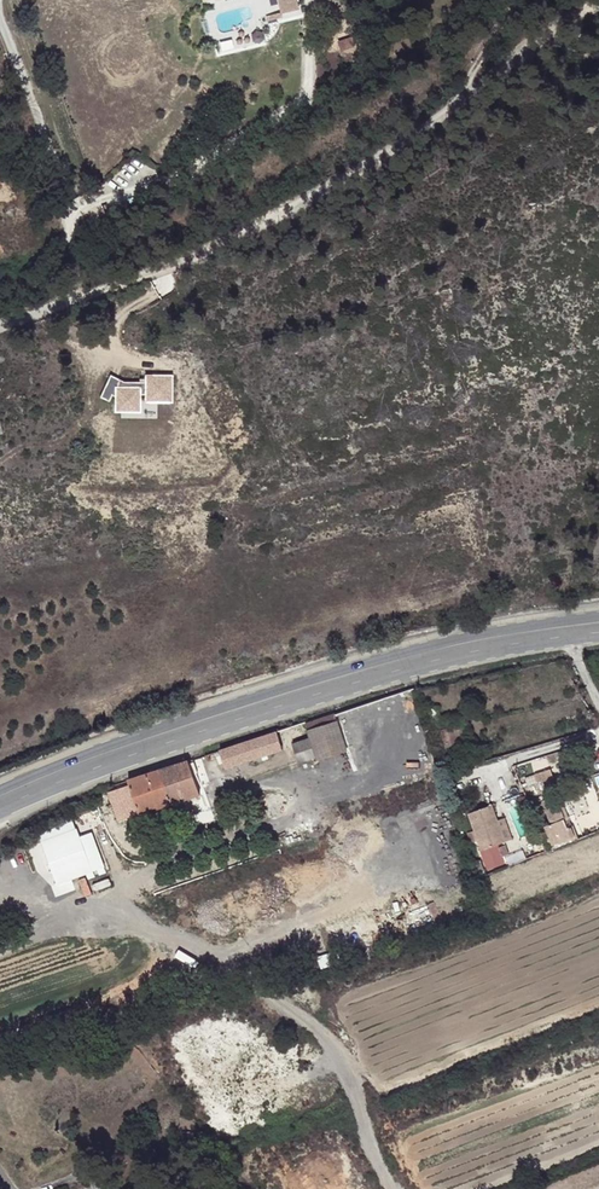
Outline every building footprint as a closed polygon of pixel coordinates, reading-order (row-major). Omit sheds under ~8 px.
[(294,1),(289,2),(293,17),(312,11),(309,0),(297,0),(294,1)] [(294,21),(293,17),(279,21),(280,26),(294,21)] [(350,33),(337,39),(343,50),(355,44),(350,33)] [(175,401),(175,372),(147,373),(147,379),(107,379),(108,397),(117,397),(117,416),(160,415),(159,401),(175,401)] [(346,751),(333,715),(305,725),(310,740),(316,758),(317,761),(346,751)] [(448,745),(461,743),(458,724),(444,726),(448,745)] [(283,752),(277,733),(224,748),(206,754),(209,764),(227,758),(231,768),(283,752)] [(316,758),(310,740),(295,746),(300,763),(316,758)] [(198,795),(188,760),(127,779),(139,813),(198,795)] [(532,774),(537,787),(550,783),(543,762),(530,766),(532,774)] [(210,792),(239,782),(236,771),(221,777),(220,775),(207,779),(210,792)] [(551,786),(547,788),(557,811),(561,821),(565,819),(551,786)] [(541,838),(544,844),(551,841),(549,837),(569,829),(565,819),(561,821),(557,811),(547,788),(535,793),(536,796),(529,799),(532,807),(539,804),(544,816),(534,821),(541,838)] [(480,843),(504,835),(496,810),(491,797),(466,806),(472,823),(476,833),(480,843)] [(496,810),(504,835),(512,833),(504,809),(496,810)] [(134,819),(124,822),(121,823),(118,829),(120,836),(124,838),(128,836),(138,833),(134,819)] [(54,869),(58,883),(108,868),(96,830),(82,834),(77,820),(42,831),(45,841),(31,846),(40,873),(54,869)] [(476,833),(472,823),(466,826),(469,835),(476,833)] [(569,829),(549,837),(551,841),(571,833),(569,829)] [(531,831),(529,839),(535,840),(537,833),(531,831)] [(504,838),(497,840),(500,850),(505,849),(509,858),(525,852),(521,843),(507,847),(504,838)] [(479,853),(470,856),(475,872),(484,868),(479,853)] [(467,919),(485,914),(483,903),(464,907),(467,919)]
